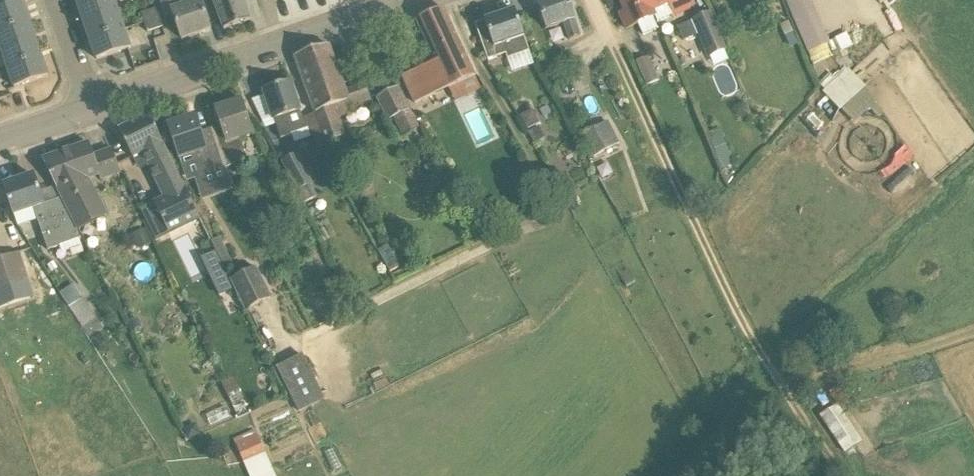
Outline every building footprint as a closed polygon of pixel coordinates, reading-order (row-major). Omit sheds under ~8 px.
[(113,0),(93,0),(79,5),(85,23),(117,12),(113,0)] [(166,16),(173,13),(182,39),(210,29),(201,1),(189,4),(188,0),(160,0),(166,16)] [(224,29),(251,20),(244,0),(214,0),(224,29)] [(538,2),(547,29),(565,23),(570,40),(581,36),(569,0),(544,0),(538,2)] [(647,0),(621,0),(626,11),(620,14),(627,29),(639,24),(644,35),(659,28),(654,17),(655,17),(647,0)] [(655,17),(655,16),(657,22),(674,15),(693,7),(690,0),(647,0),(655,17)] [(807,51),(830,43),(816,0),(789,0),(807,51)] [(0,12),(0,32),(29,22),(23,4),(0,12)] [(141,13),(144,22),(160,17),(157,8),(141,13)] [(476,76),(446,12),(444,8),(417,20),(436,62),(403,75),(415,103),(449,88),(476,76)] [(516,10),(475,24),(488,60),(506,54),(508,59),(529,51),(516,10)] [(117,12),(85,23),(91,41),(124,30),(117,12)] [(710,12),(692,19),(708,58),(726,50),(710,12)] [(144,22),(147,32),(163,27),(160,17),(144,22)] [(0,32),(0,42),(3,51),(35,40),(29,22),(0,32)] [(789,22),(780,26),(790,48),(799,44),(789,22)] [(124,30),(91,41),(97,59),(130,48),(124,30)] [(41,58),(35,40),(3,51),(9,69),(41,58)] [(353,110),(351,105),(371,98),(366,84),(345,92),(328,44),(296,55),(323,130),(327,142),(343,136),(336,116),(353,110)] [(699,45),(684,49),(688,62),(703,58),(699,45)] [(831,47),(811,50),(812,62),(833,59),(831,47)] [(649,56),(636,61),(647,85),(660,79),(649,56)] [(48,76),(41,58),(9,69),(15,87),(48,76)] [(848,68),(836,79),(831,72),(820,82),(826,89),(823,91),(840,111),(866,88),(848,68)] [(284,116),(300,111),(291,82),(264,91),(273,119),(274,119),(279,134),(281,139),(291,136),(289,131),(284,116)] [(398,86),(378,96),(389,120),(395,117),(404,135),(419,128),(398,86)] [(211,129),(224,169),(248,161),(240,138),(254,133),(243,101),(215,110),(221,126),(211,129)] [(529,126),(541,121),(535,107),(523,113),(529,126)] [(155,203),(169,232),(200,217),(186,188),(185,189),(163,144),(163,143),(149,114),(119,129),(133,158),(144,152),(166,198),(155,203)] [(224,169),(211,129),(201,132),(196,117),(169,126),(180,159),(181,158),(189,181),(224,169)] [(619,143),(607,121),(581,136),(593,158),(619,143)] [(546,138),(540,126),(529,132),(535,144),(546,138)] [(720,132),(709,136),(714,153),(726,149),(720,132)] [(90,180),(100,177),(101,181),(121,174),(113,149),(94,156),(89,143),(44,159),(63,196),(62,197),(70,211),(80,231),(110,216),(90,180)] [(299,153),(282,161),(297,192),(314,184),(299,153)] [(46,204),(34,175),(4,186),(15,215),(33,208),(49,249),(82,238),(78,231),(80,231),(70,211),(62,197),(46,204)] [(146,229),(133,235),(140,250),(152,244),(146,229)] [(221,237),(211,241),(216,250),(227,271),(235,267),(221,237)] [(270,241),(275,251),(282,247),(277,237),(270,241)] [(200,258),(207,272),(213,284),(229,276),(227,271),(216,250),(200,258)] [(31,282),(21,251),(0,258),(0,257),(0,292),(31,282)] [(257,268),(231,281),(236,289),(246,311),(272,298),(257,268)] [(84,299),(72,307),(84,327),(97,319),(84,299)] [(128,325),(132,333),(136,334),(141,332),(143,328),(139,320),(134,318),(130,320),(128,325)] [(103,328),(97,319),(84,327),(83,328),(89,337),(103,328)] [(305,355),(278,367),(299,413),(326,400),(305,355)] [(236,444),(250,475),(277,475),(258,434),(236,444)]
